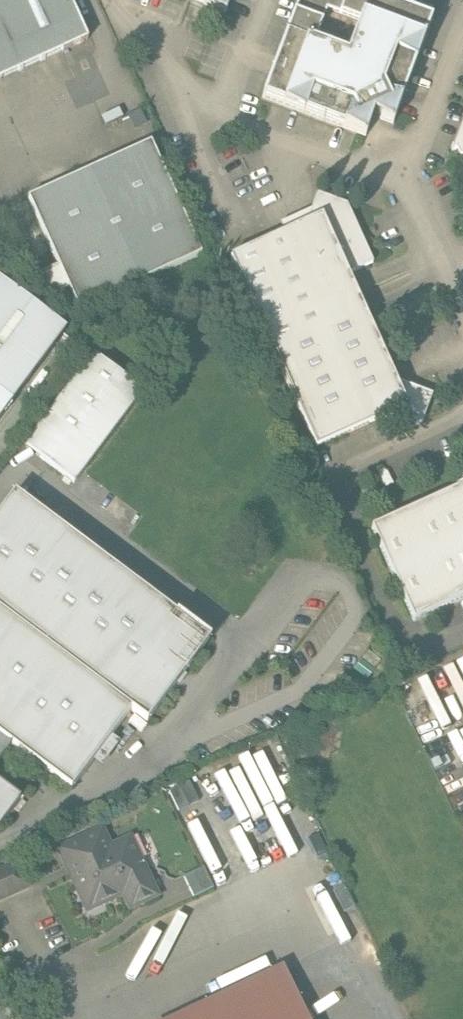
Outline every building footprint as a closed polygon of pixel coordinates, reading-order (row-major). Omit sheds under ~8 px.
[(87,40),(70,0),(0,0),(0,79),(87,40)] [(230,0),(194,0),(225,12),(230,0)] [(431,21),(377,0),(299,0),(262,97),(364,135),(369,122),(366,118),(378,113),(380,118),(393,123),(431,21)] [(118,109),(100,118),(105,127),(123,118),(118,109)] [(140,109),(127,116),(135,130),(147,124),(140,109)] [(452,151),(458,148),(461,155),(462,156),(462,122),(452,151)] [(78,310),(201,255),(151,144),(133,151),(28,199),(59,268),(69,290),(78,310)] [(284,233),(230,258),(316,446),(382,416),(409,427),(422,421),(432,394),(395,380),(347,274),(373,263),(346,205),(317,193),(310,211),(280,224),(284,233)] [(69,290),(59,268),(35,279),(45,301),(69,290)] [(65,330),(0,281),(0,417),(65,330)] [(24,446),(74,483),(143,391),(93,354),(24,446)] [(371,528),(413,621),(462,598),(462,487),(371,528)] [(10,745),(71,790),(131,710),(146,722),(208,639),(14,493),(0,512),(0,758),(10,745)] [(20,799),(0,784),(0,824),(20,799)] [(89,888),(97,906),(124,894),(130,909),(157,896),(147,874),(139,872),(142,864),(138,863),(139,859),(130,839),(110,848),(102,830),(86,837),(86,836),(71,842),(72,844),(58,851),(67,869),(71,867),(82,891),(89,888)] [(282,967),(172,1018),(307,1018),(282,967)]
